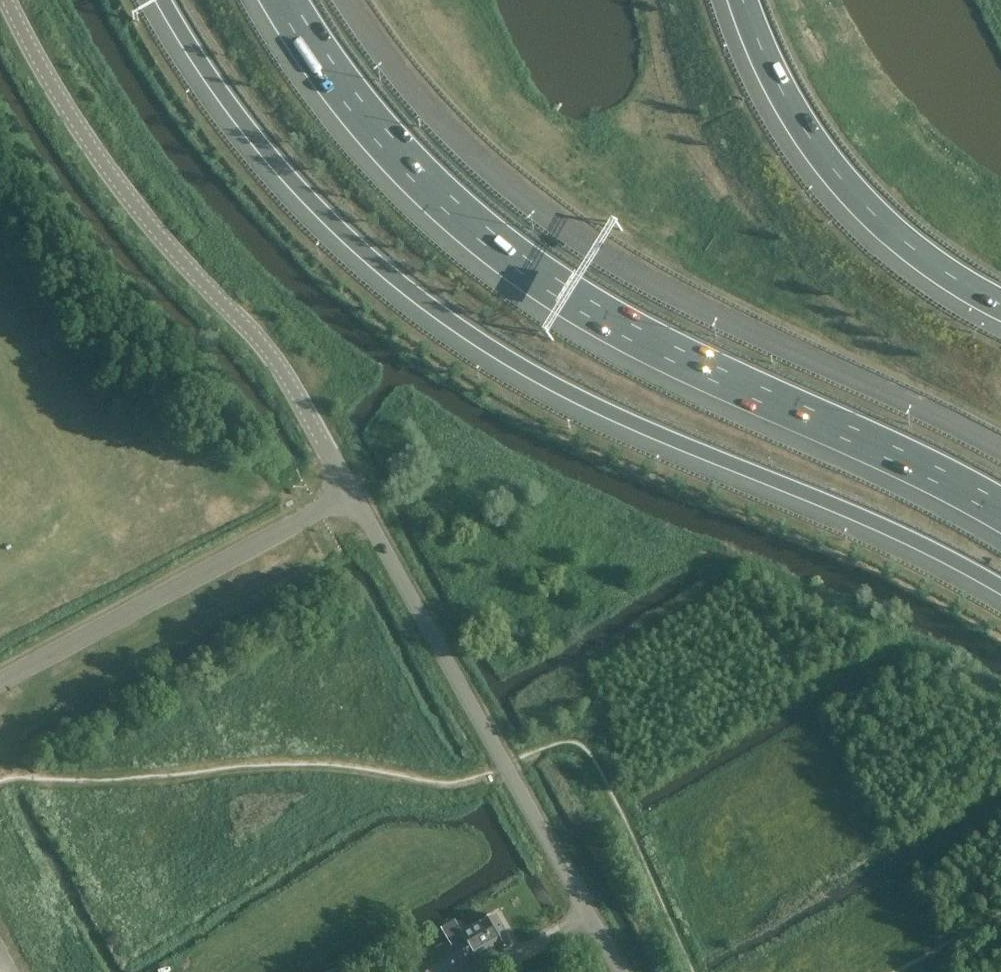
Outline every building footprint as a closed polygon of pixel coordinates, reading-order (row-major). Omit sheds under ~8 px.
[(496,915),(463,935),(453,916),(441,922),(450,939),(405,965),(409,971),(468,971),(514,945),(496,915)]
